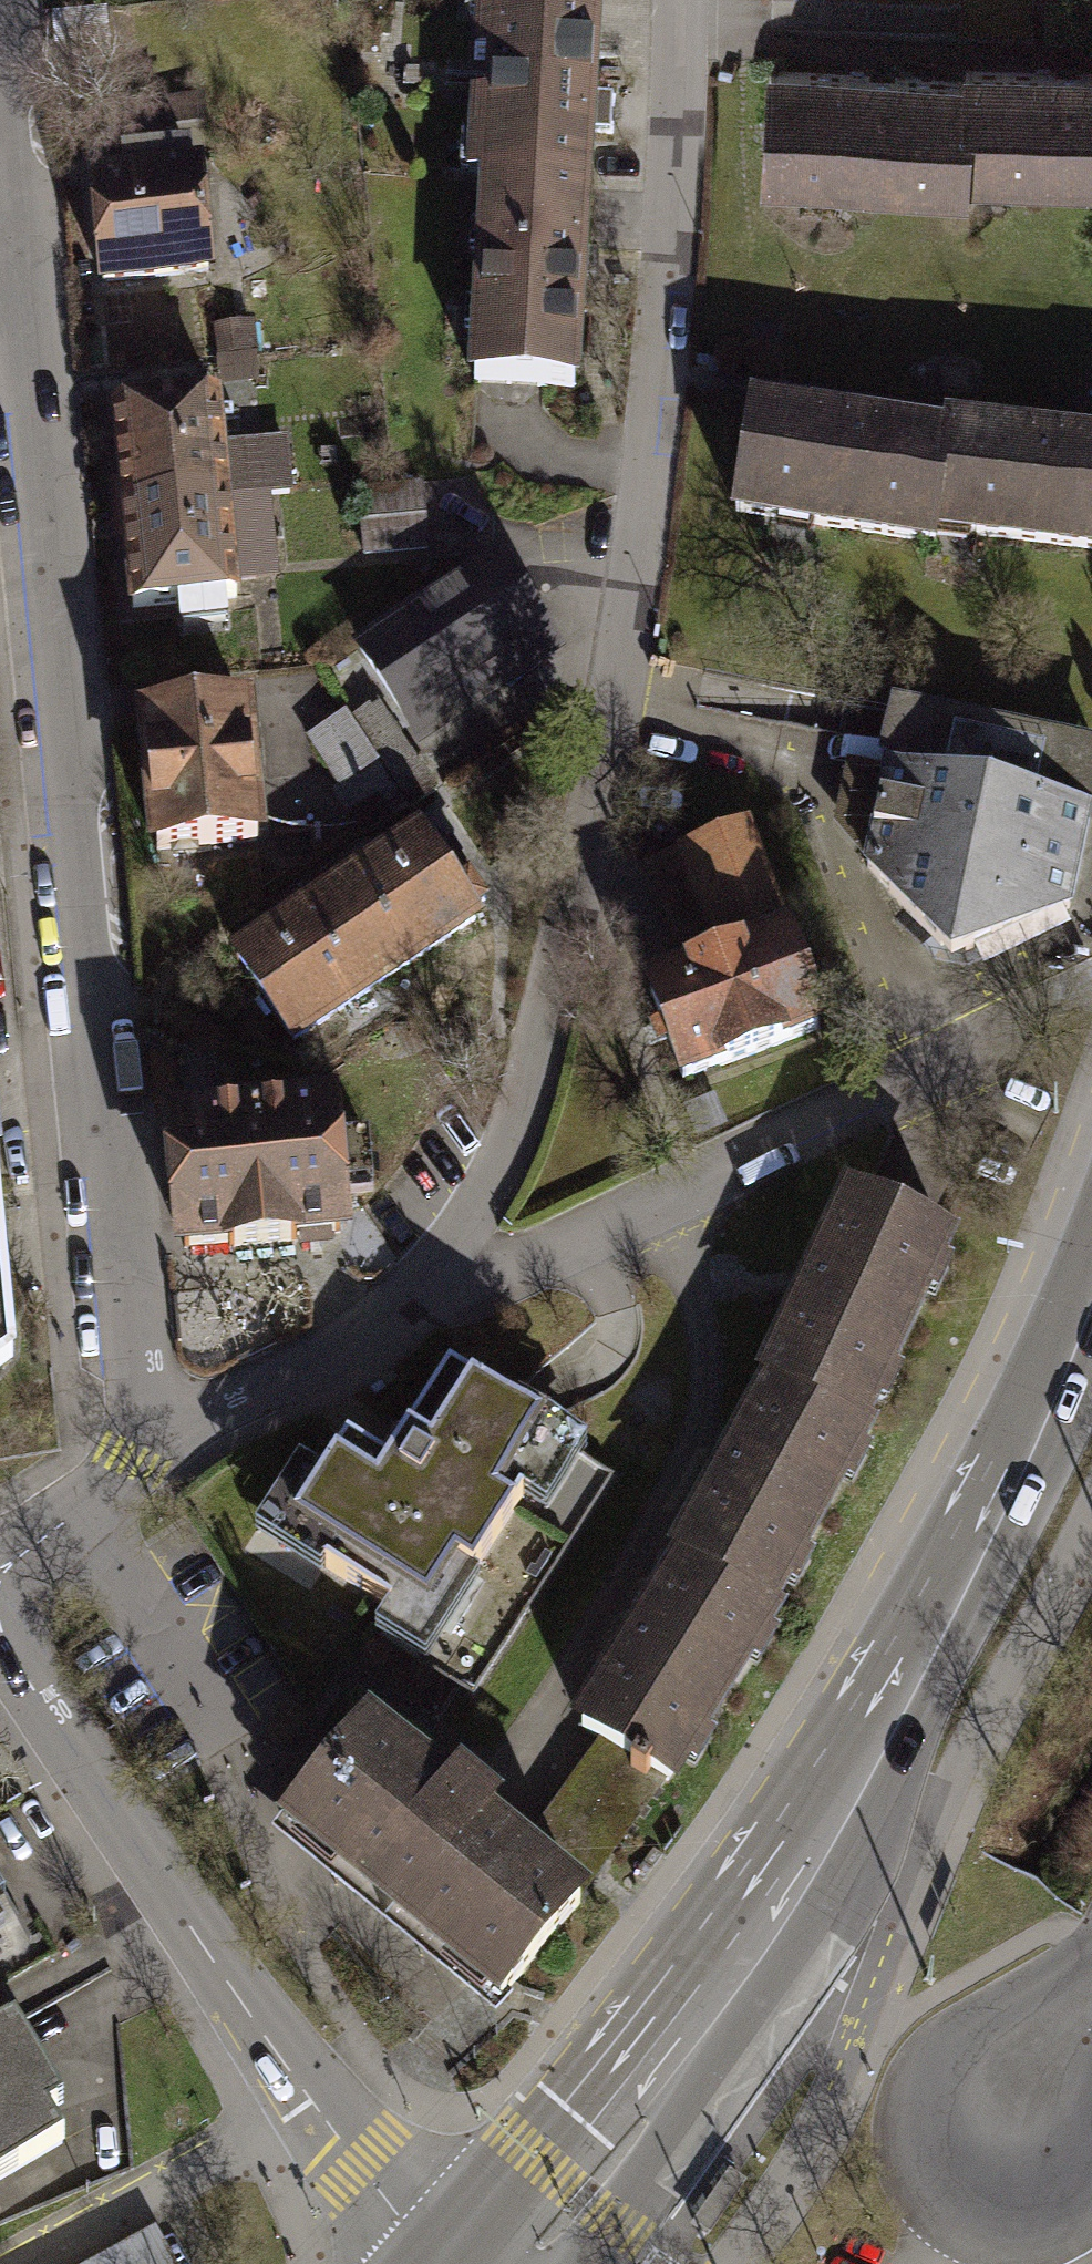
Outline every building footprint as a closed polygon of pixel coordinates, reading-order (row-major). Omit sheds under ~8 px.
[(489,184),(588,191),(599,0),(478,0),(467,183),(489,184)] [(980,67),(979,79),(976,181),(1091,185),(1091,71),(980,67)] [(976,181),(979,79),(785,72),(781,190),(975,197),(976,181)] [(207,289),(196,169),(78,180),(90,301),(207,289)] [(575,389),(588,191),(489,184),(477,383),(575,389)] [(107,418),(118,519),(223,509),(216,453),(212,407),(107,418)] [(947,540),(962,436),(766,408),(749,526),(945,553),(947,540)] [(963,426),(962,436),(947,540),(1091,561),(1091,444),(963,426)] [(284,445),(216,453),(223,509),(269,504),(290,501),(284,445)] [(434,551),(425,484),(355,493),(363,560),(434,551)] [(223,509),(232,591),(277,586),(269,504),(223,509)] [(232,591),(223,509),(118,519),(129,624),(234,613),(232,591)] [(571,661),(508,561),(362,651),(390,695),(424,751),(571,661)] [(424,751),(390,695),(310,745),(372,843),(451,794),(424,751)] [(1083,917),(1091,873),(1091,754),(900,714),(865,882),(966,985),(1083,917)] [(259,863),(246,718),(132,728),(145,873),(259,863)] [(636,882),(677,985),(630,1004),(673,1112),(829,1049),(743,839),(636,882)] [(448,903),(410,846),(311,912),(376,1008),(474,943),(468,934),(481,926),(460,895),(448,903)] [(287,1067),(376,1008),(311,912),(222,971),(287,1067)] [(330,1136),(325,1087),(147,1105),(164,1265),(302,1247),(315,1246),(339,1244),(334,1186),(367,1182),(360,1132),(330,1136)] [(946,1238),(856,1196),(770,1380),(775,1382),(860,1422),(946,1238)] [(15,1355),(0,1205),(0,1366),(15,1355)] [(473,1695),(613,1474),(545,1431),(550,1423),(540,1416),(518,1402),(513,1410),(448,1368),(387,1463),(348,1438),(323,1477),(299,1462),(244,1549),(305,1588),(320,1565),(399,1615),(384,1639),(473,1695)] [(687,1559),(770,1603),(867,1425),(860,1422),(775,1382),(681,1556),(687,1559)] [(687,1559),(583,1728),(603,1742),(537,1834),(522,1855),(577,1900),(594,1875),(664,1778),(668,1781),(776,1606),(770,1603),(687,1559)] [(366,1727),(286,1824),(326,1857),(501,1999),(580,1903),(577,1900),(522,1855),(484,1825),(496,1811),(458,1780),(447,1793),(366,1727)] [(22,2022),(0,2034),(0,2177),(66,2140),(49,2111),(68,2100),(22,2022)] [(747,2182),(729,2170),(690,2226),(707,2238),(747,2182)] [(147,2239),(102,2263),(161,2263),(147,2239)]
